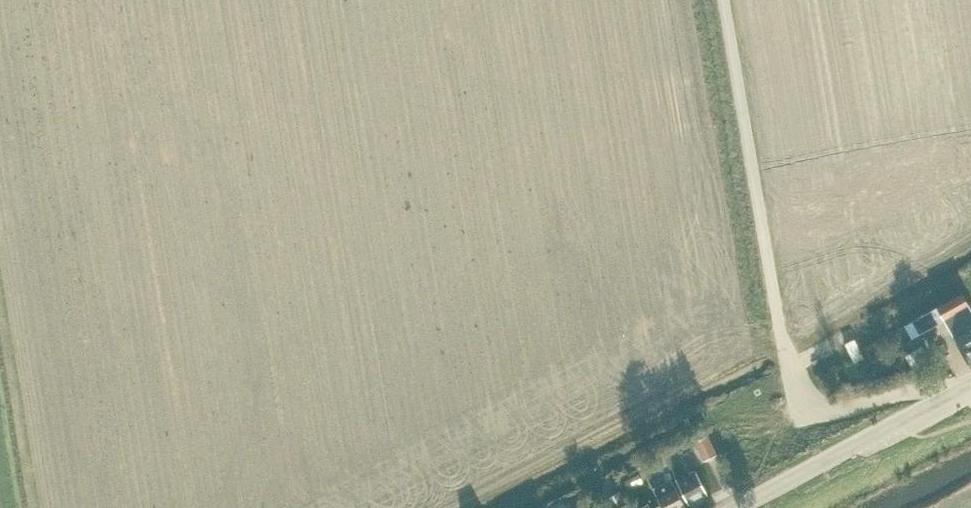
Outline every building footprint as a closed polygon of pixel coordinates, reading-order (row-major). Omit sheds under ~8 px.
[(968,306),(961,292),(936,306),(935,307),(943,320),(952,336),(967,363),(970,361),(970,310),(968,306)] [(853,361),(862,357),(853,339),(844,343),(853,361)] [(905,355),(914,370),(928,362),(920,347),(905,355)] [(822,377),(827,389),(837,384),(831,373),(822,377)] [(717,454),(707,435),(694,441),(703,461),(717,454)] [(694,471),(689,473),(677,450),(664,457),(670,470),(676,481),(688,504),(706,494),(694,471)] [(639,463),(641,466),(662,507),(679,507),(684,505),(670,478),(671,478),(668,471),(670,470),(664,457),(662,455),(661,452),(639,463)] [(626,501),(623,496),(619,489),(608,495),(603,497),(608,507),(613,507),(614,507),(626,501)]
